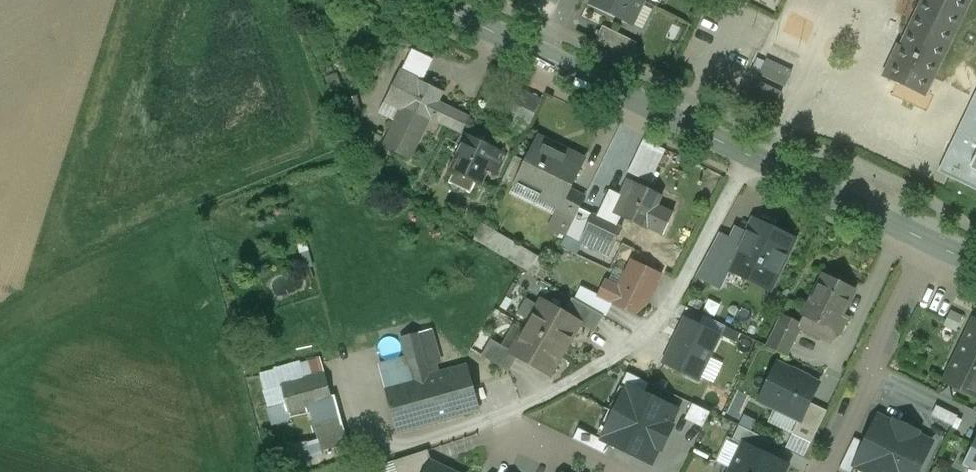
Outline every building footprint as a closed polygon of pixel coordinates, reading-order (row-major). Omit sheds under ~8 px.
[(590,3),(629,22),(633,13),(639,11),(644,0),(592,0),(590,3)] [(900,49),(898,48),(883,79),(925,99),(972,0),(924,0),(900,49)] [(769,62),(764,87),(789,92),(794,67),(769,62)] [(415,79),(398,70),(383,101),(401,109),(415,79)] [(441,91),(415,79),(401,109),(383,147),(408,159),(428,117),(461,133),(469,118),(436,102),(441,91)] [(937,173),(975,193),(975,97),(937,173)] [(492,150),(466,137),(450,170),(479,184),(486,170),(495,151),(492,150)] [(564,155),(537,142),(515,186),(560,207),(556,215),(550,228),(566,235),(579,209),(584,197),(569,191),(583,161),(565,152),(564,155)] [(515,156),(494,146),(492,150),(495,151),(486,170),(504,178),(515,156)] [(662,196),(629,180),(614,211),(647,227),(648,225),(657,206),(662,196)] [(657,206),(648,225),(663,233),(673,213),(657,206)] [(582,236),(584,231),(592,215),(579,209),(566,235),(571,238),(579,242),(582,236)] [(621,229),(592,215),(584,231),(582,236),(579,242),(608,256),(621,229)] [(792,237),(755,219),(742,246),(732,269),(769,286),(792,237)] [(663,233),(648,225),(647,227),(642,236),(658,243),(663,233)] [(540,261),(491,233),(485,244),(533,273),(540,261)] [(729,240),(709,282),(723,288),(732,269),(742,246),(729,240)] [(661,274),(632,260),(619,287),(606,280),(599,295),(636,312),(648,302),(661,274)] [(857,288),(826,274),(806,316),(842,333),(849,318),(844,315),(857,288)] [(603,315),(573,298),(564,314),(579,322),(594,331),(603,315)] [(564,314),(542,301),(528,326),(564,348),(579,322),(564,314)] [(784,314),(768,346),(786,355),(802,323),(784,314)] [(947,379),(975,393),(975,320),(975,322),(974,321),(947,379)] [(718,336),(686,321),(665,363),(697,379),(718,336)] [(528,326),(527,326),(513,351),(512,351),(519,355),(519,356),(550,374),(565,348),(564,348),(528,326)] [(419,333),(402,337),(409,362),(405,363),(407,371),(411,370),(415,381),(426,379),(431,377),(419,333)] [(513,351),(491,338),(482,355),(509,371),(519,356),(519,355),(512,351),(513,351)] [(818,384),(777,364),(761,399),(800,418),(801,419),(809,402),(818,384)] [(431,377),(426,379),(437,419),(478,408),(466,367),(431,377)] [(324,369),(266,385),(276,420),(306,411),(309,421),(337,413),(324,369)] [(415,381),(389,388),(400,429),(437,419),(426,379),(415,381)] [(677,410),(628,387),(615,414),(667,438),(672,427),(670,426),(677,410)] [(828,410),(809,402),(801,419),(800,418),(793,433),(812,442),(828,410)] [(691,416),(707,424),(713,411),(697,403),(691,416)] [(667,438),(615,414),(602,441),(651,464),(659,448),(662,450),(667,438)] [(878,416),(865,443),(854,465),(855,465),(869,471),(884,471),(906,427),(895,421),(893,424),(878,416)] [(338,418),(319,423),(324,443),(344,437),(338,418)] [(906,427),(884,471),(917,471),(932,443),(916,435),(918,432),(906,427)] [(839,469),(844,471),(851,471),(855,465),(854,465),(865,443),(854,438),(839,469)] [(963,465),(975,471),(975,438),(963,465)] [(308,443),(294,445),(296,465),(311,463),(308,443)] [(744,444),(731,469),(737,471),(784,471),(787,465),(744,444)] [(394,462),(397,471),(428,471),(432,464),(432,463),(428,450),(394,462)]
